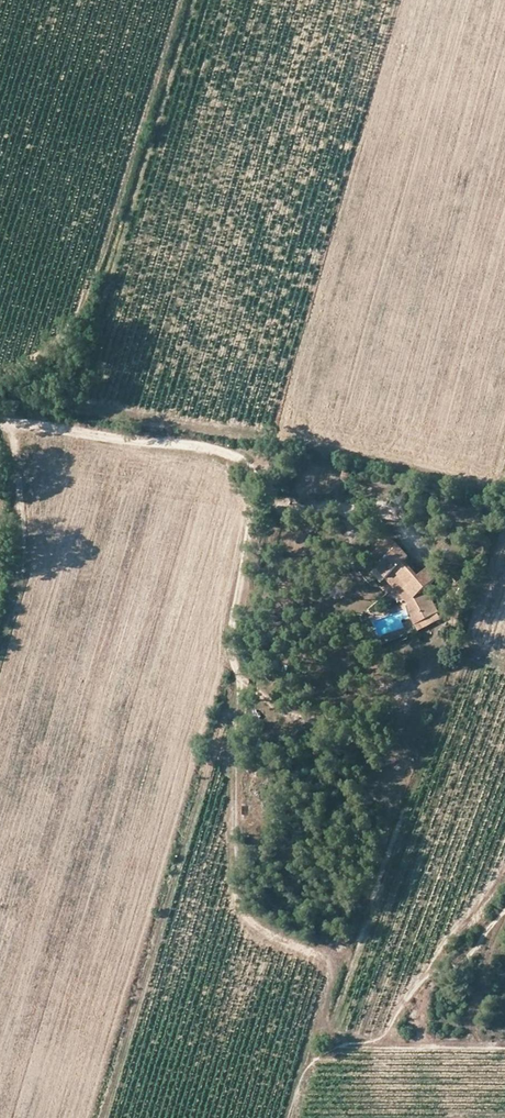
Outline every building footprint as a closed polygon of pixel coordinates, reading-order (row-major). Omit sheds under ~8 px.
[(409,559),(391,539),(371,558),(378,567),(377,568),(387,579),(396,571),(409,586),(406,589),(415,599),(438,577),(430,568),(419,578),(414,573),(404,562),(408,560),(409,559)] [(417,570),(408,560),(404,562),(414,573),(417,570)] [(422,612),(415,599),(406,589),(409,586),(396,571),(387,579),(409,603),(413,617),(422,612)] [(426,619),(422,612),(413,617),(415,625),(426,619)]
